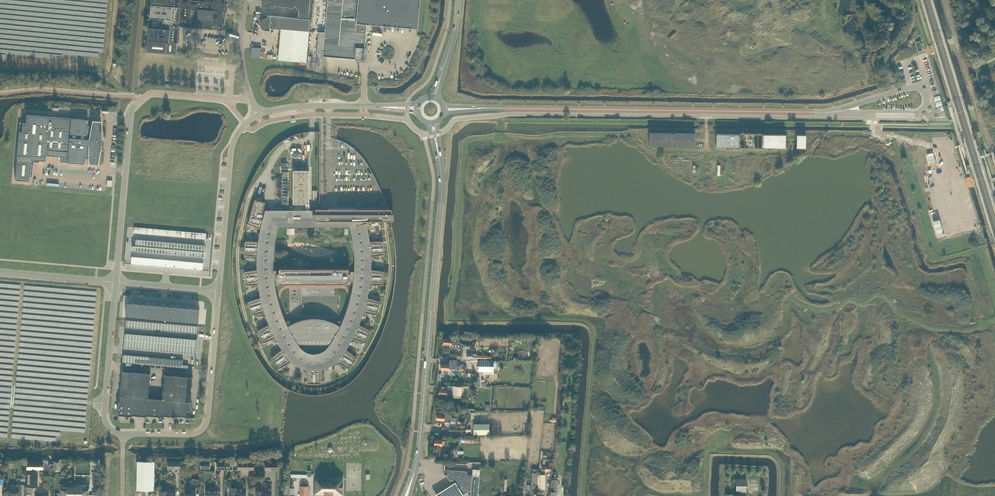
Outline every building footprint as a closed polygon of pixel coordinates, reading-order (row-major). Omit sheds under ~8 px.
[(151,3),(175,5),(175,7),(180,7),(179,26),(201,28),(223,29),(223,24),(224,24),(226,11),(224,11),(225,0),(152,0),(151,3)] [(299,0),(287,0),(287,6),(292,8),(295,6),(298,3),(299,0)] [(311,0),(299,0),(298,3),(295,6),(299,10),(304,6),(310,6),(311,0)] [(325,32),(319,31),(317,53),(323,54),(323,56),(356,59),(364,59),(366,34),(356,33),(358,0),(327,0),(325,32)] [(420,0),(358,0),(356,33),(366,34),(367,24),(418,28),(420,0)] [(179,27),(179,26),(180,7),(175,7),(151,5),(150,18),(163,19),(163,29),(149,28),(148,41),(147,51),(176,54),(177,43),(179,27)] [(309,17),(310,6),(304,6),(299,10),(299,16),(309,17)] [(310,19),(268,15),(268,17),(267,17),(266,17),(264,18),(263,19),(262,20),(261,21),(261,22),(261,23),(261,24),(261,25),(261,26),(262,26),(262,27),(263,28),(264,29),(265,29),(266,30),(267,30),(270,30),(270,28),(281,29),(279,51),(279,59),(307,62),(310,19)] [(823,48),(816,44),(813,48),(820,53),(823,48)] [(942,93),(935,95),(942,115),(948,113),(942,93)] [(17,163),(15,179),(27,180),(29,180),(31,161),(31,159),(33,159),(38,160),(42,160),(45,160),(46,155),(49,155),(53,156),(60,156),(60,157),(62,160),(62,161),(62,162),(67,162),(68,162),(84,164),(85,158),(88,158),(89,164),(91,164),(92,164),(97,164),(98,162),(99,159),(100,154),(100,151),(101,148),(101,146),(101,145),(101,140),(101,139),(102,137),(102,134),(102,131),(102,127),(101,121),(96,121),(92,120),(91,126),(88,125),(88,119),(71,118),(41,115),(26,114),(26,123),(23,122),(22,131),(19,131),(17,158),(17,163)] [(672,132),(649,132),(649,146),(672,146),(672,145),(672,144),(673,144),(673,145),(673,146),(696,146),(696,132),(673,132),(673,133),(672,133),(672,132)] [(786,147),(786,133),(764,133),(764,134),(762,134),(762,132),(740,132),(740,134),(739,134),(739,133),(716,132),(716,147),(738,147),(739,145),(740,145),(740,148),(762,148),(762,146),(763,146),(763,147),(764,147),(786,147)] [(807,134),(796,133),(796,139),(796,142),(796,148),(806,148),(807,134)] [(356,210),(356,209),(316,209),(316,210),(310,210),(309,203),(309,170),(293,170),(293,203),(306,203),(306,210),(265,210),(263,219),(257,217),(258,213),(262,214),(265,202),(255,199),(248,224),(260,228),(260,232),(259,234),(258,241),(245,241),(244,254),(257,256),(257,262),(257,269),(244,271),(245,284),(258,284),(259,290),(260,297),(248,301),(252,314),(264,311),(266,318),(269,324),(257,330),(263,342),(275,337),(278,343),(282,349),(272,357),(279,368),(291,361),(292,362),(293,362),(295,364),(296,365),(298,366),(299,366),(302,368),(304,368),(307,369),(308,383),(321,383),(322,369),(324,368),(327,368),(330,366),(332,365),(334,364),(336,362),(338,361),(349,368),(357,357),(347,349),(350,343),(353,337),(365,342),(371,330),(360,324),(362,318),(364,311),(377,314),(380,301),(368,297),(369,290),(370,284),(383,284),(384,271),(372,269),(372,262),(372,256),(384,254),(383,241),(370,241),(369,234),(369,232),(368,228),(380,224),(379,220),(391,220),(390,217),(390,215),(389,213),(388,210),(356,210)] [(349,272),(349,271),(349,268),(279,268),(279,272),(278,272),(278,283),(351,283),(351,272),(349,272)] [(128,302),(126,317),(135,318),(136,303),(128,302)] [(136,303),(135,318),(143,319),(144,303),(136,303)] [(144,303),(143,319),(150,320),(152,304),(144,303)] [(152,304),(150,320),(158,320),(160,305),(152,304)] [(160,305),(158,320),(166,321),(168,306),(160,305)] [(168,306),(166,321),(174,322),(176,306),(168,306)] [(176,306),(174,322),(182,322),(184,307),(176,306)] [(184,307),(182,322),(190,323),(191,308),(184,307)] [(191,308),(190,323),(199,324),(200,308),(191,308)] [(459,343),(460,338),(452,337),(451,339),(444,338),(443,344),(451,345),(450,346),(461,347),(462,343),(459,343)] [(442,363),(441,369),(444,369),(444,372),(445,372),(448,373),(449,372),(449,370),(449,368),(461,369),(462,365),(457,364),(457,360),(450,360),(449,364),(442,363)] [(494,371),(494,360),(479,360),(479,371),(494,371)] [(136,380),(129,379),(122,379),(121,387),(135,388),(136,380)] [(150,381),(143,381),(136,380),(135,388),(149,389),(150,381),(150,382),(150,381)] [(178,384),(171,383),(164,383),(163,391),(177,392),(178,384)] [(192,385),(185,384),(178,384),(177,392),(192,393),(191,393),(192,385)] [(439,388),(439,394),(442,394),(442,397),(443,398),(446,398),(447,397),(447,394),(461,395),(464,395),(465,386),(462,386),(453,385),(453,389),(447,389),(439,388)] [(135,396),(135,388),(121,387),(121,395),(120,395),(134,396),(135,396)] [(149,390),(149,389),(135,388),(135,396),(141,397),(149,398),(149,397),(149,390)] [(177,400),(177,392),(163,391),(163,399),(170,399),(177,400)] [(192,393),(177,392),(177,400),(184,401),(191,401),(191,393),(192,393)] [(141,397),(135,396),(134,396),(134,403),(133,415),(140,415),(141,397)] [(147,416),(147,415),(149,398),(141,397),(140,415),(147,416)] [(156,398),(149,397),(149,398),(147,415),(154,415),(156,398)] [(163,399),(156,398),(154,415),(161,416),(162,415),(163,399)] [(169,416),(170,399),(163,399),(162,415),(169,416)] [(177,400),(170,399),(169,416),(176,416),(176,415),(177,400)] [(183,416),(184,401),(177,400),(176,415),(183,416)] [(191,401),(184,401),(183,416),(190,416),(190,417),(191,409),(192,402),(192,401),(191,401)] [(126,402),(120,402),(119,402),(118,407),(118,408),(118,415),(118,414),(125,415),(126,402)] [(133,415),(134,403),(126,402),(125,415),(132,416),(133,416),(133,415)] [(452,417),(452,414),(445,414),(437,414),(437,419),(444,420),(444,422),(451,422),(451,421),(456,422),(457,418),(453,417),(452,417)] [(489,423),(474,423),(474,433),(489,434),(489,433),(489,425),(489,423)] [(154,490),(155,461),(139,461),(137,461),(137,490),(154,490)] [(480,469),(476,469),(473,468),(473,475),(469,475),(467,471),(444,469),(444,474),(446,475),(449,479),(453,480),(455,482),(455,483),(457,483),(463,494),(471,489),(471,490),(471,494),(471,495),(478,495),(480,476),(480,469)] [(36,486),(36,471),(27,471),(27,486),(31,486),(33,486),(36,486)] [(314,482),(314,495),(337,495),(343,495),(343,478),(336,478),(336,477),(316,477),(316,482),(314,482)] [(747,479),(737,479),(737,491),(741,491),(741,494),(725,494),(725,495),(747,495),(747,494),(746,494),(746,491),(747,491),(747,479)] [(455,482),(452,484),(447,487),(441,491),(435,495),(434,495),(461,495),(464,494),(463,494),(457,483),(455,483),(455,482)] [(9,490),(8,490),(8,495),(19,495),(19,493),(21,493),(21,484),(16,484),(16,490),(9,490)] [(74,487),(67,487),(67,486),(67,490),(60,490),(60,495),(74,495),(74,487)] [(81,486),(81,487),(74,487),(74,495),(88,495),(88,490),(81,490),(81,486)] [(300,486),(300,495),(309,495),(309,486),(300,486)]
